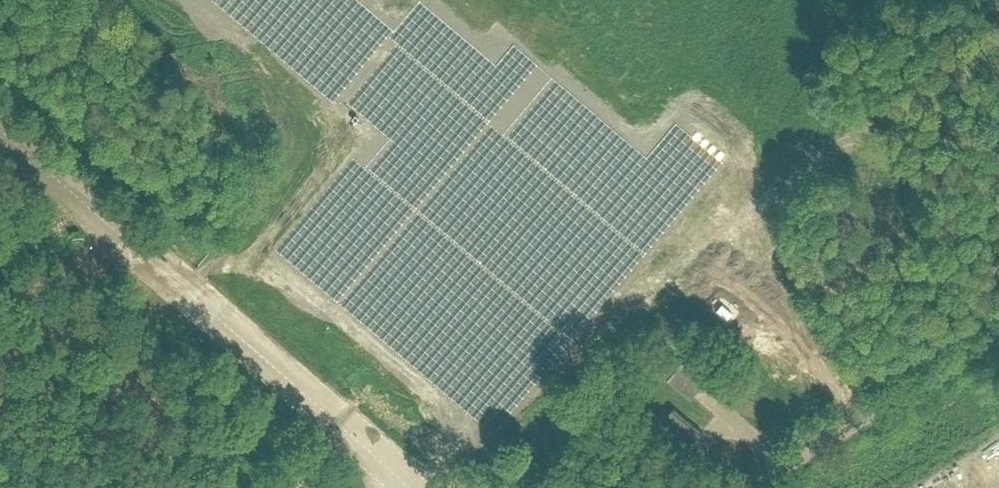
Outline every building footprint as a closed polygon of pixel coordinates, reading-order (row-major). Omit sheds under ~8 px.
[(690,397),(705,380),(675,354),(661,371),(690,397)] [(690,443),(701,430),(674,407),(663,420),(690,443)]
